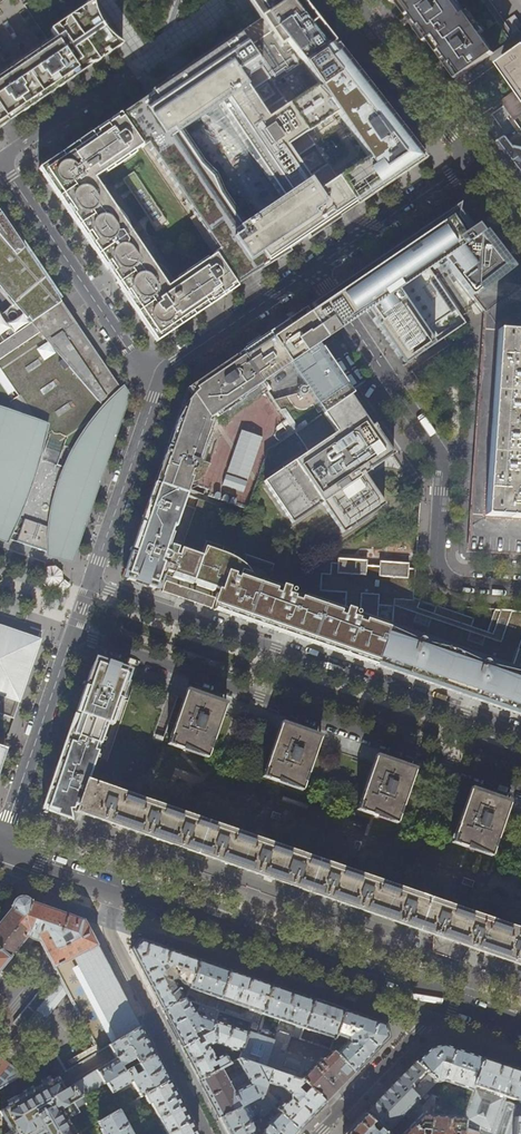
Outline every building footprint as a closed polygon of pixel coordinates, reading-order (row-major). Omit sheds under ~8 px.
[(253,7),(261,20),(249,28),(240,34),(274,85),(335,43),(313,16),(301,0),(248,0),(253,7)] [(456,0),(401,0),(396,3),(406,17),(410,15),(414,21),(410,23),(425,43),(428,41),(435,51),(441,60),(445,58),(449,64),(446,66),(455,80),(493,53),(480,35),(483,32),(468,12),(465,14),(456,0)] [(8,123),(14,119),(11,115),(14,113),(19,110),(20,111),(24,112),(31,108),(33,103),(32,101),(34,100),(36,99),(39,102),(51,94),(48,90),(51,88),(54,87),(54,88),(60,87),(65,84),(68,79),(67,78),(70,76),(72,74),(74,78),(87,69),(84,65),(89,62),(90,63),(97,63),(101,60),(104,54),(103,52),(112,46),(115,51),(123,45),(117,42),(113,38),(110,35),(103,27),(100,22),(97,15),(94,6),(93,2),(86,6),(77,12),(78,16),(72,15),(67,19),(65,26),(63,22),(52,29),(58,38),(0,77),(0,112),(8,123)] [(414,21),(410,15),(406,17),(400,22),(404,27),(410,23),(414,21)] [(194,215),(190,218),(214,253),(213,254),(215,256),(237,288),(239,286),(242,284),(250,279),(264,269),(266,261),(268,261),(270,260),(271,258),(271,257),(271,256),(270,254),(269,253),(268,253),(269,250),(266,246),(271,243),(282,235),(293,251),(312,238),(342,218),(358,207),(274,85),(240,34),(234,38),(236,41),(234,43),(232,40),(225,44),(221,47),(223,50),(218,54),(216,50),(204,58),(183,73),(163,87),(156,91),(157,92),(144,101),(125,114),(124,113),(123,114),(127,121),(125,122),(141,147),(143,149),(147,146),(194,215)] [(367,83),(366,82),(336,43),(335,43),(274,85),(358,207),(366,201),(386,188),(410,171),(427,160),(395,119),(367,83)] [(517,50),(497,65),(520,99),(520,48),(517,50)] [(449,64),(445,58),(441,60),(434,65),(439,71),(446,66),(449,64)] [(21,114),(20,111),(19,110),(14,113),(11,115),(14,119),(21,114)] [(46,180),(62,204),(76,224),(97,255),(116,283),(133,309),(149,331),(157,344),(167,337),(195,318),(200,315),(203,312),(223,299),(237,289),(237,288),(215,256),(208,260),(207,258),(178,278),(179,280),(173,284),(167,276),(164,272),(162,271),(158,269),(154,269),(133,238),(132,231),(129,224),(126,218),(122,212),(116,207),(109,200),(102,189),(100,190),(93,179),(105,172),(106,174),(137,153),(135,151),(141,147),(125,122),(123,123),(119,119),(116,118),(103,127),(86,139),(87,142),(84,144),(83,141),(72,148),(73,150),(64,157),(65,159),(64,160),(62,158),(58,162),(59,163),(44,173),(45,175),(43,176),(46,180)] [(520,180),(520,149),(517,149),(515,150),(505,136),(496,143),(494,145),(510,165),(520,180)] [(443,261),(484,234),(478,225),(459,238),(453,230),(457,227),(461,205),(461,204),(448,213),(436,221),(416,235),(392,251),(377,261),(399,292),(400,290),(430,271),(443,261)] [(64,305),(45,277),(29,253),(14,231),(1,211),(0,210),(0,288),(14,304),(2,314),(0,312),(0,346),(64,305)] [(484,234),(443,261),(471,296),(509,266),(494,245),(485,233),(484,234)] [(319,300),(310,306),(305,309),(327,341),(340,332),(351,324),(368,313),(399,292),(377,261),(373,264),(364,269),(356,275),(339,286),(330,293),(328,294),(319,300)] [(463,318),(430,271),(400,290),(431,339),(463,318)] [(431,339),(400,290),(399,292),(368,313),(399,359),(408,353),(409,355),(430,340),(431,339)] [(64,305),(0,346),(0,541),(7,544),(13,532),(18,534),(15,541),(25,544),(45,551),(46,556),(58,559),(69,562),(75,547),(80,533),(83,524),(94,491),(109,446),(120,415),(126,398),(117,384),(102,362),(85,337),(64,305)] [(351,394),(319,347),(327,341),(305,309),(295,316),(275,330),(269,335),(288,362),(298,377),(321,410),(321,415),(351,394)] [(434,346),(467,324),(463,318),(431,339),(430,340),(434,346)] [(520,518),(520,331),(498,329),(486,515),(520,518)] [(288,362),(269,335),(256,343),(242,353),(261,381),(288,362)] [(412,360),(434,346),(430,340),(409,355),(412,360)] [(186,495),(215,412),(261,381),(242,353),(232,360),(203,379),(188,389),(192,395),(194,394),(195,395),(194,397),(189,402),(186,406),(184,409),(182,413),(180,413),(171,438),(160,470),(158,476),(156,484),(186,495)] [(321,410),(298,377),(267,391),(296,433),(321,415),(321,410)] [(295,526),(324,504),(342,532),(348,528),(349,529),(378,510),(377,508),(383,504),(365,476),(394,456),(386,445),(374,428),(373,429),(372,426),(373,426),(351,394),(321,415),(296,433),(312,455),(268,485),(295,526)] [(169,544),(170,541),(173,534),(171,533),(173,527),(175,527),(186,495),(156,484),(154,490),(151,498),(141,526),(137,538),(136,538),(130,557),(123,578),(141,584),(159,590),(164,575),(176,579),(192,585),(202,556),(181,548),(179,555),(176,554),(178,547),(169,544)] [(284,633),(319,645),(356,658),(376,665),(391,621),(345,605),(266,579),(271,563),(220,545),(206,544),(202,556),(192,585),(196,586),(203,588),(219,594),(214,609),(232,615),(284,633)] [(345,605),(391,621),(514,664),(519,649),(520,642),(520,611),(509,610),(493,609),(485,632),(480,648),(464,643),(470,627),(472,619),(461,615),(462,612),(451,612),(443,609),(444,605),(435,605),(432,614),(426,629),(410,624),(416,608),(418,600),(413,598),(415,567),(409,566),(409,561),(380,559),(379,564),(367,563),(367,558),(338,555),(338,561),(331,560),(330,571),(329,584),(348,585),(348,590),(347,594),(346,594),(345,605)] [(42,582),(48,587),(57,587),(63,592),(69,586),(63,580),(62,571),(56,565),(47,566),(41,573),(42,582)] [(329,584),(330,571),(321,571),(319,588),(348,590),(348,585),(329,584)] [(215,597),(166,581),(162,591),(212,608),(215,597)] [(432,614),(416,608),(410,624),(426,629),(432,614)] [(519,649),(514,664),(391,621),(376,665),(392,671),(426,683),(461,695),(499,708),(520,716),(520,650),(519,649)] [(485,632),(470,627),(464,643),(480,648),(485,632)] [(0,631),(0,716),(15,721),(39,650),(41,645),(26,640),(0,631)] [(96,657),(95,656),(88,676),(79,701),(71,724),(62,748),(54,770),(44,799),(40,809),(43,810),(44,807),(57,811),(56,815),(59,816),(69,820),(72,812),(74,805),(77,806),(74,813),(77,814),(78,811),(105,821),(165,841),(203,855),(257,873),(315,894),(393,921),(433,935),(469,947),(488,954),(520,965),(520,932),(86,782),(97,751),(94,750),(97,743),(100,744),(107,723),(112,725),(132,670),(112,663),(110,662),(96,657)] [(207,758),(227,702),(209,696),(188,689),(168,744),(207,758)] [(301,791),(320,734),(292,725),(282,721),(263,777),(301,791)] [(396,824),(415,767),(395,760),(376,754),(357,810),(396,824)] [(186,781),(178,778),(175,789),(175,792),(176,793),(178,794),(180,794),(181,794),(182,792),(186,781)] [(490,857),(510,800),(490,793),(470,787),(451,843),(490,857)] [(280,814),(272,812),(267,826),(275,829),(280,814)] [(361,843),(355,841),(351,855),(357,857),(359,851),(358,851),(361,843)] [(473,882),(463,878),(459,888),(459,890),(460,892),(461,893),(463,893),(465,893),(466,892),(468,887),(471,888),(473,882)] [(140,1027),(135,1017),(112,975),(89,930),(84,920),(20,898),(8,912),(0,922),(0,970),(28,936),(31,938),(39,942),(61,982),(50,996),(40,989),(12,1023),(21,1030),(0,1054),(0,1075),(9,1064),(7,1063),(66,992),(95,1047),(90,1050),(93,1055),(109,1046),(140,1027)] [(459,961),(469,947),(433,935),(432,952),(459,961)] [(181,985),(190,987),(199,960),(170,950),(140,940),(131,950),(145,977),(162,1010),(184,999),(185,1000),(187,993),(180,995),(173,981),(175,979),(181,985)] [(213,965),(199,960),(190,987),(189,989),(211,997),(207,1007),(216,1010),(229,971),(213,965)] [(249,977),(229,971),(216,1010),(217,1011),(223,1013),(227,1003),(243,1008),(240,1015),(225,1010),(224,1013),(257,1025),(262,1011),(271,985),(249,977)] [(335,1036),(344,1010),(328,1004),(295,993),(271,985),(262,1011),(335,1036)] [(217,1011),(216,1010),(207,1007),(199,1004),(197,1011),(205,1013),(203,1018),(198,1016),(197,1018),(195,1018),(186,1000),(185,1000),(184,999),(162,1010),(170,1025),(182,1047),(196,1039),(193,1034),(201,1029),(209,1032),(210,1031),(214,1021),(217,1011)] [(344,1010),(335,1036),(346,1039),(346,1043),(337,1052),(335,1051),(335,1048),(336,1045),(333,1044),(331,1050),(332,1051),(353,1073),(369,1056),(388,1038),(385,1024),(364,1017),(344,1010)] [(210,1031),(209,1032),(196,1039),(182,1047),(188,1060),(199,1080),(220,1069),(229,1064),(224,1055),(222,1055),(214,1059),(208,1046),(214,1043),(241,1052),(247,1033),(214,1021),(210,1031)] [(140,1027),(109,1046),(116,1059),(96,1070),(96,1072),(76,1084),(68,1071),(66,1072),(55,1055),(0,1089),(0,1133),(77,1133),(97,1122),(98,1122),(83,1097),(106,1083),(127,1070),(124,1066),(134,1060),(136,1065),(138,1064),(154,1054),(147,1040),(140,1027)] [(286,1042),(288,1035),(277,1032),(264,1068),(271,1070),(302,1081),(303,1082),(309,1088),(325,1103),(339,1088),(353,1073),(332,1051),(324,1060),(305,1053),(301,1064),(274,1054),(278,1044),(286,1042)] [(429,1048),(415,1062),(436,1082),(443,1080),(471,1090),(482,1058),(459,1050),(442,1045),(429,1048)] [(160,1066),(154,1054),(138,1064),(142,1071),(134,1076),(130,1068),(127,1070),(106,1083),(112,1094),(132,1082),(140,1097),(144,1095),(168,1081),(160,1066)] [(482,1058),(471,1090),(465,1107),(464,1118),(463,1133),(514,1133),(516,1118),(515,1118),(519,1107),(504,1102),(506,1098),(520,1103),(520,1101),(520,1071),(504,1066),(482,1058)] [(264,1068),(239,1059),(237,1060),(244,1073),(227,1082),(220,1069),(199,1080),(208,1098),(219,1118),(243,1106),(249,1103),(262,1096),(271,1070),(264,1068)] [(436,1083),(436,1082),(415,1062),(406,1071),(380,1097),(364,1114),(374,1122),(380,1129),(385,1133),(388,1133),(395,1133),(421,1107),(432,1095),(431,1088),(436,1083)] [(297,1088),(303,1082),(302,1081),(271,1070),(262,1096),(272,1106),(276,1102),(268,1093),(269,1089),(270,1084),(281,1088),(290,1096),(290,1100),(285,1105),(283,1103),(276,1110),(279,1112),(298,1131),(310,1117),(325,1103),(309,1088),(303,1094),(297,1088)] [(168,1081),(144,1095),(149,1105),(150,1104),(166,1133),(196,1133),(181,1105),(168,1081)] [(431,1088),(432,1095),(439,1098),(442,1088),(436,1083),(431,1088)] [(262,1096),(249,1103),(255,1116),(259,1116),(262,1096)] [(272,1106),(262,1096),(259,1116),(265,1118),(274,1108),(272,1106)] [(127,1111),(132,1113),(140,1108),(140,1104),(138,1099),(125,1106),(127,1111)] [(219,1118),(227,1133),(253,1133),(252,1132),(253,1129),(250,1124),(252,1123),(251,1122),(253,1121),(252,1118),(250,1119),(243,1106),(219,1118)] [(395,1133),(388,1133),(385,1133),(449,1133),(451,1132),(454,1133),(463,1133),(464,1118),(421,1114),(421,1107),(395,1133)] [(98,1122),(97,1122),(100,1129),(102,1133),(132,1133),(118,1110),(98,1122)] [(298,1131),(279,1112),(268,1123),(267,1122),(265,1124),(266,1126),(267,1127),(263,1131),(264,1133),(263,1133),(294,1133),(298,1131)] [(374,1122),(364,1114),(354,1125),(345,1133),(385,1133),(380,1129),(377,1132),(373,1129),(371,1125),(374,1122)]
